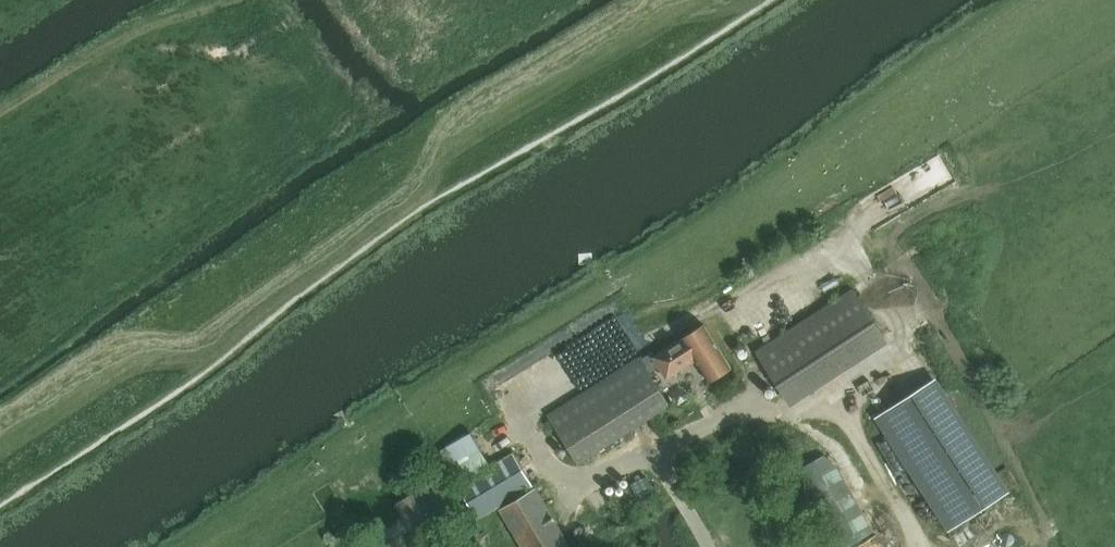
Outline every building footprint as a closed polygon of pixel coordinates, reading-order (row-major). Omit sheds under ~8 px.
[(756,353),(786,399),(884,335),(854,289),(756,353)] [(710,383),(732,369),(704,325),(653,357),(667,379),(696,361),(710,383)] [(650,354),(642,359),(651,373),(659,368),(650,354)] [(579,465),(671,405),(639,357),(547,416),(579,465)] [(516,415),(571,380),(558,360),(504,395),(516,415)] [(933,380),(878,416),(951,529),(1007,493),(933,380)] [(459,482),(490,460),(470,432),(439,453),(459,482)] [(478,519),(533,486),(544,479),(523,445),(513,452),(514,454),(459,488),(478,519)] [(840,546),(846,546),(874,531),(847,482),(837,467),(836,468),(828,454),(798,471),(840,546)] [(420,543),(464,515),(440,477),(396,504),(420,543)] [(647,477),(631,484),(640,502),(656,495),(647,477)] [(536,489),(501,510),(523,546),(571,546),(536,489)]
